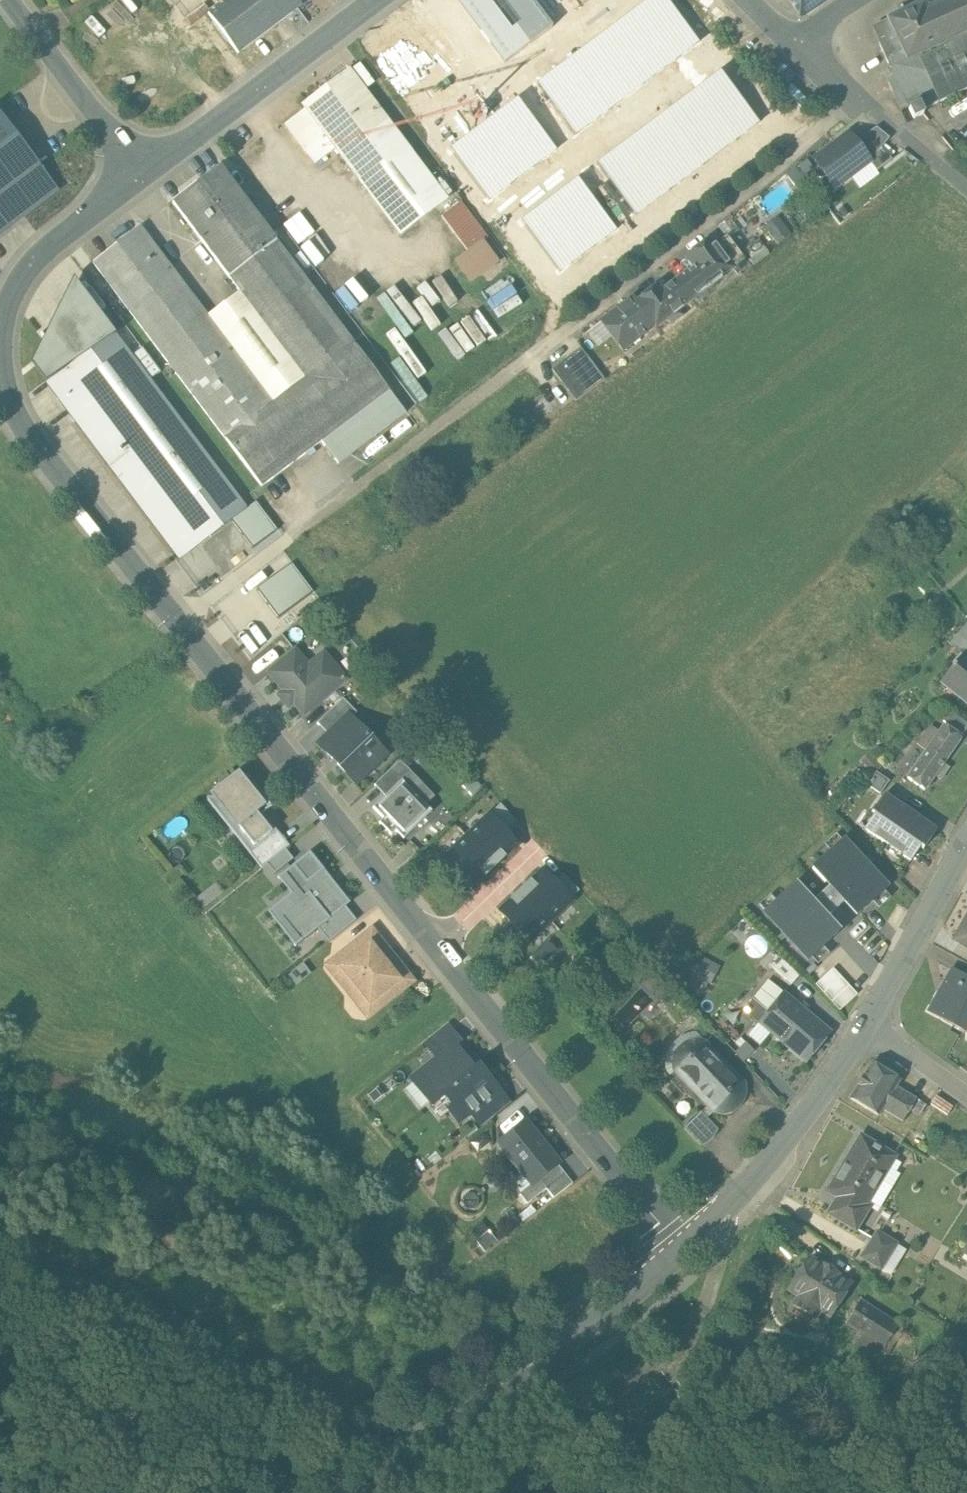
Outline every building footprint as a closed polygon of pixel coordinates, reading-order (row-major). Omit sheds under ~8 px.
[(208,14),(238,54),(302,5),(298,0),(226,0),(208,14)] [(530,0),(458,0),(504,62),(551,28),(530,0)] [(575,135),(698,43),(665,0),(648,0),(536,84),(575,135)] [(799,16),(823,0),(789,0),(799,16)] [(926,11),(923,5),(888,21),(887,21),(887,22),(872,29),(894,78),(887,81),(900,109),(907,106),(909,110),(919,105),(922,111),(966,90),(966,0),(951,0),(926,11)] [(367,87),(373,81),(358,64),(351,70),(367,87)] [(350,70),(318,94),(303,105),(400,234),(446,199),(447,199),(350,70)] [(598,165),(636,215),(759,123),(721,72),(598,165)] [(552,151),(516,103),(450,153),(486,201),(552,151)] [(328,138),(322,130),(306,109),(285,125),(307,153),(328,138)] [(0,113),(0,230),(56,188),(0,113)] [(814,160),(834,188),(870,162),(850,134),(814,160)] [(277,241),(221,167),(173,203),(229,277),(277,241)] [(613,229),(577,181),(519,225),(556,273),(613,229)] [(442,216),(467,249),(469,252),(488,238),(461,202),(442,216)] [(730,217),(718,226),(727,239),(739,230),(730,217)] [(208,316),(141,227),(93,263),(225,439),(273,402),(208,316)] [(725,257),(711,239),(686,257),(693,267),(676,280),(692,301),(724,277),(722,275),(732,268),(733,267),(725,257)] [(353,342),(277,241),(229,277),(240,292),(305,378),(353,342)] [(751,268),(737,249),(725,257),(733,267),(732,268),(739,277),(751,268)] [(634,297),(601,322),(623,351),(655,327),(656,328),(692,301),(676,280),(663,290),(659,284),(637,301),(634,297)] [(305,378),(240,292),(208,316),(273,402),(305,378)] [(248,508),(114,331),(46,382),(179,559),(248,508)] [(353,342),(305,378),(273,402),(225,439),(262,486),(389,390),(390,390),(353,342)] [(605,379),(581,347),(552,369),(576,401),(605,379)] [(389,390),(322,441),(339,464),(406,413),(390,390),(389,390)] [(254,591),(277,618),(312,590),(290,562),(254,591)] [(965,625),(948,645),(961,656),(962,656),(964,654),(966,656),(966,623),(965,625)] [(328,659),(313,672),(295,651),(269,673),(304,714),(304,710),(305,710),(305,714),(346,679),(328,659)] [(950,671),(946,676),(966,692),(962,696),(962,697),(966,701),(966,657),(964,654),(950,671)] [(343,699),(336,705),(336,706),(317,723),(328,734),(348,715),(349,715),(351,717),(356,713),(357,712),(343,698),(343,699)] [(349,715),(330,733),(319,744),(356,783),(385,755),(386,754),(386,753),(349,715)] [(948,767),(943,764),(943,763),(961,738),(961,737),(960,737),(944,726),(908,778),(924,790),(935,775),(940,779),(941,779),(948,768),(948,767)] [(898,750),(897,751),(897,752),(884,764),(892,772),(903,756),(898,750)] [(400,760),(378,782),(375,785),(385,796),(402,779),(402,780),(403,779),(411,772),(410,771),(400,760)] [(864,783),(880,793),(880,794),(881,793),(889,781),(876,772),(864,783)] [(278,832),(272,824),(263,813),(272,806),(247,775),(217,800),(228,815),(224,819),(243,844),(244,844),(249,840),(256,849),(278,832)] [(404,839),(407,836),(407,835),(431,812),(432,811),(402,780),(375,806),(373,808),(384,818),(379,823),(391,835),(396,831),(404,839)] [(903,807),(902,806),(885,794),(884,794),(871,813),(874,815),(865,829),(911,861),(920,847),(923,849),(936,830),(919,818),(918,817),(916,815),(903,806),(903,807)] [(289,846),(288,845),(288,844),(278,832),(257,849),(256,850),(260,854),(255,858),(261,865),(260,866),(261,868),(289,846)] [(843,841),(812,869),(825,883),(826,882),(827,883),(830,886),(811,903),(808,899),(809,898),(796,884),(765,912),(809,960),(838,932),(826,919),(844,901),(857,915),(887,888),(843,841)] [(330,878),(310,852),(279,877),(278,877),(279,880),(284,876),(302,898),(287,910),(280,917),(297,938),(296,939),(298,941),(294,945),(296,947),(297,947),(296,946),(346,906),(332,888),(331,887),(330,887),(326,881),(330,878)] [(954,940),(966,947),(966,918),(954,940)] [(372,931),(363,938),(336,960),(345,972),(344,972),(340,976),(339,976),(340,977),(360,1002),(361,1003),(364,1000),(374,1011),(399,991),(406,985),(392,967),(392,966),(397,962),(372,931)] [(770,967),(789,983),(791,985),(800,975),(779,957),(770,967)] [(833,966),(817,981),(842,1008),(858,993),(833,966)] [(951,969),(929,1009),(928,1011),(965,1031),(966,1030),(966,1031),(966,978),(951,969)] [(806,1063),(811,1057),(831,1032),(784,992),(783,992),(768,1011),(753,999),(744,1010),(744,1011),(759,1023),(759,1024),(806,1063)] [(448,1026),(435,1037),(427,1043),(427,1044),(437,1058),(438,1057),(455,1044),(456,1045),(460,1042),(460,1041),(448,1026)] [(744,1083),(743,1082),(706,1043),(705,1043),(693,1055),(692,1053),(688,1049),(685,1052),(690,1058),(676,1071),(715,1111),(716,1111),(744,1083)] [(480,1106),(493,1095),(499,1091),(499,1090),(479,1065),(470,1073),(469,1072),(463,1065),(464,1057),(464,1056),(455,1044),(411,1079),(432,1105),(444,1095),(453,1107),(449,1110),(459,1123),(471,1113),(479,1124),(488,1117),(489,1117),(488,1117),(480,1106)] [(872,1064),(862,1080),(862,1081),(851,1099),(878,1116),(882,1110),(903,1122),(916,1100),(896,1088),(899,1081),(872,1064)] [(952,1106),(951,1105),(936,1095),(930,1104),(947,1114),(952,1106)] [(719,1129),(707,1116),(702,1112),(684,1129),(699,1145),(701,1146),(719,1129)] [(525,1123),(500,1143),(509,1155),(507,1157),(521,1174),(523,1172),(533,1184),(536,1182),(558,1164),(525,1123)] [(827,1192),(835,1197),(836,1197),(838,1198),(828,1214),(855,1230),(869,1208),(866,1206),(895,1157),(861,1136),(827,1192)] [(862,1258),(863,1258),(863,1259),(880,1269),(896,1244),(877,1233),(862,1258)] [(890,1275),(901,1257),(906,1250),(896,1244),(881,1269),(890,1275)] [(794,1304),(795,1304),(814,1317),(820,1309),(830,1315),(849,1285),(836,1276),(837,1274),(835,1272),(825,1266),(823,1268),(809,1259),(790,1289),(800,1296),(794,1304)] [(861,1302),(859,1304),(858,1305),(846,1324),(883,1347),(897,1326),(861,1302)]
